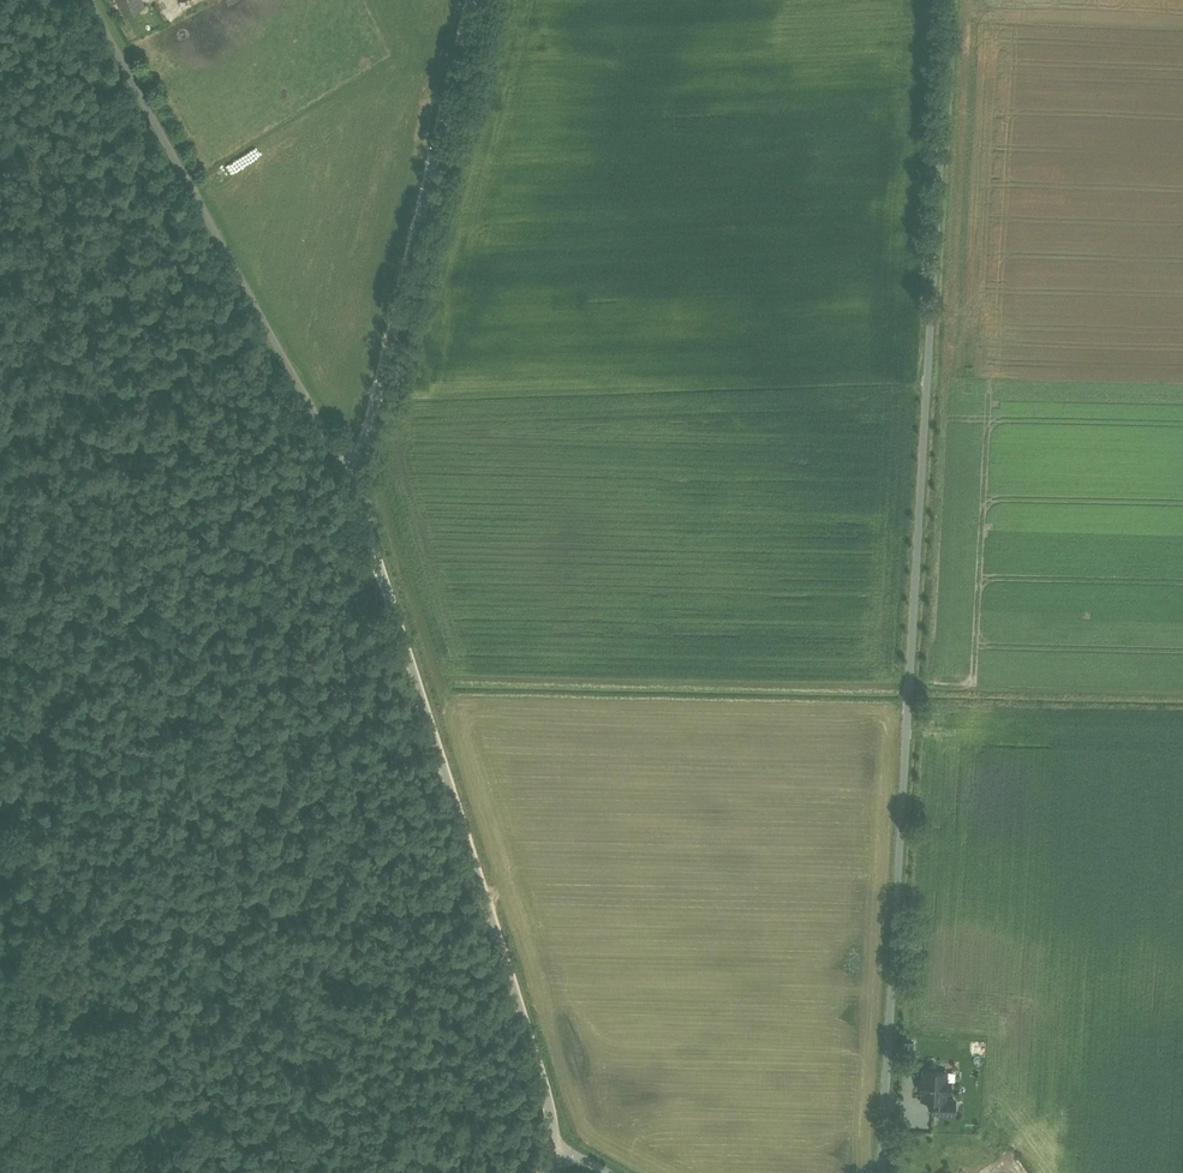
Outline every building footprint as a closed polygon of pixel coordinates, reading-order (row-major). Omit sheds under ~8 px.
[(126,15),(145,5),(142,0),(119,0),(126,15)] [(931,1115),(954,1117),(956,1099),(947,1099),(947,1094),(951,1094),(951,1080),(947,1080),(947,1072),(922,1070),(920,1100),(937,1101),(937,1107),(932,1106),(931,1115)]
